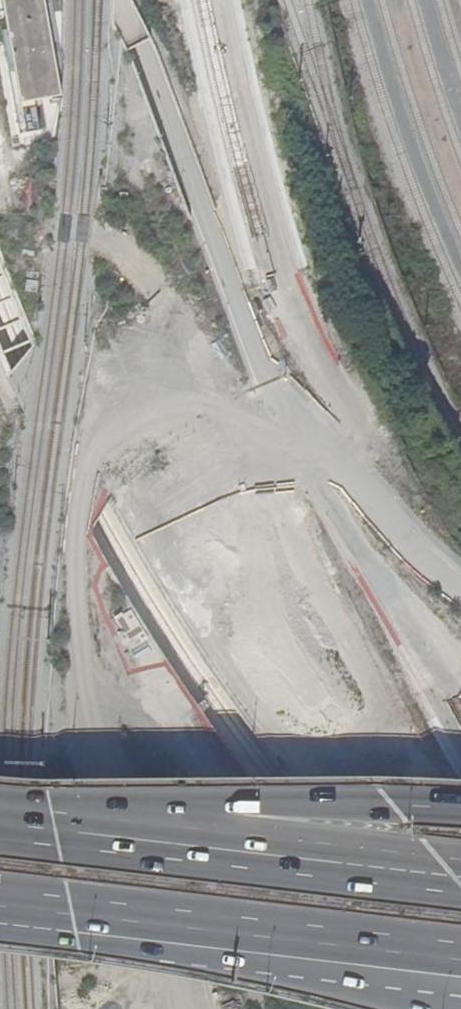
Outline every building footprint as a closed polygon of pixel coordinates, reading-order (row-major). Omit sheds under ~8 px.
[(46,3),(7,11),(24,99),(64,91),(46,3)]
